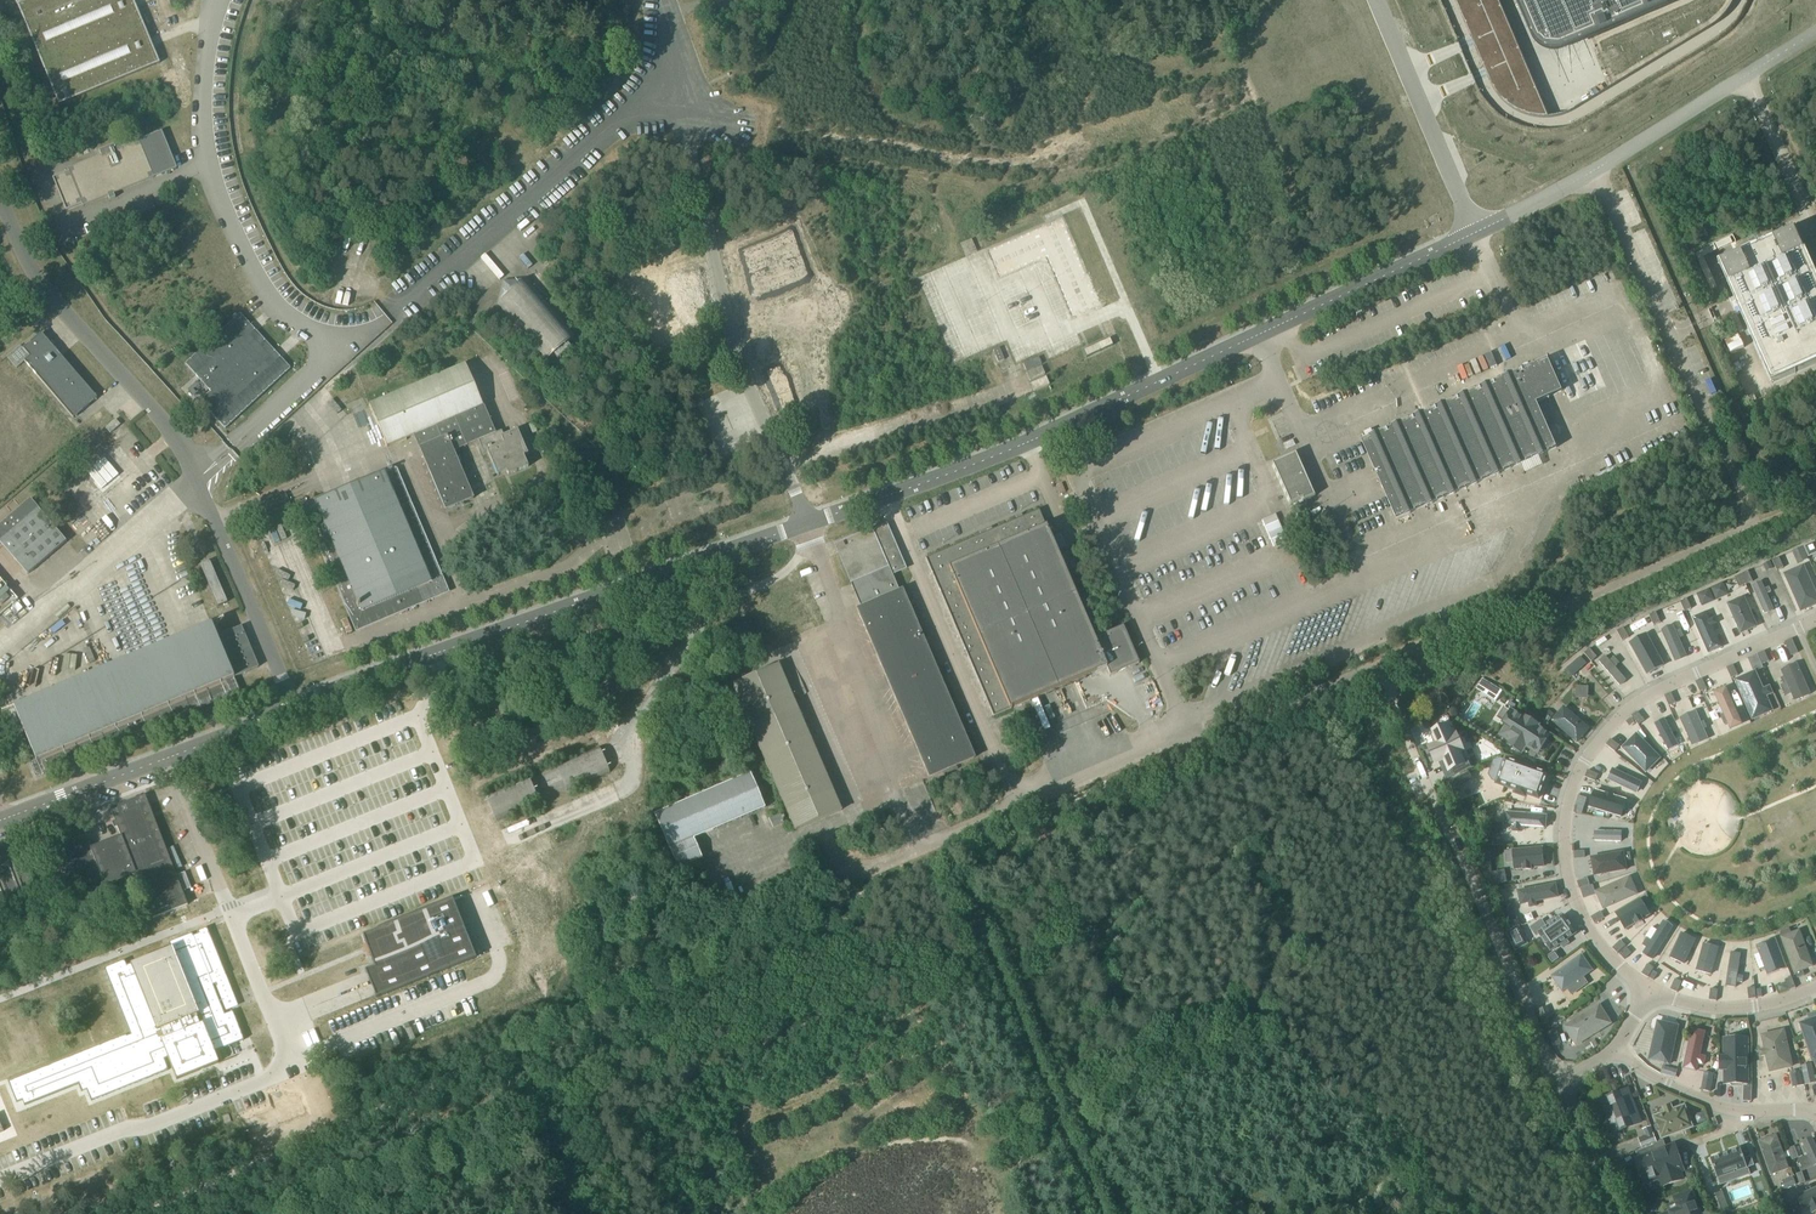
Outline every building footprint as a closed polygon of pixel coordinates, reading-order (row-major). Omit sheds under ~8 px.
[(59,105),(160,63),(133,0),(15,0),(59,105)] [(1526,34),(1529,41),(1529,42),(1532,46),(1534,49),(1537,52),(1541,54),(1545,55),(1549,56),(1553,56),(1557,55),(1561,54),(1690,1),(1690,0),(1511,0),(1526,34)] [(177,168),(162,131),(139,140),(123,147),(120,141),(99,150),(101,156),(77,166),(68,170),(69,172),(53,178),(66,211),(82,204),(83,206),(154,177),(177,168)] [(1771,384),(1815,364),(1815,275),(1796,230),(1718,264),(1771,384)] [(526,278),(496,304),(547,362),(555,355),(558,359),(572,347),(568,343),(577,336),(526,278)] [(195,375),(198,379),(207,388),(196,398),(225,429),(291,369),(281,358),(275,351),(257,332),(250,325),(243,317),(240,314),(238,315),(185,364),(195,375)] [(36,316),(31,321),(35,326),(40,321),(36,316)] [(29,357),(24,362),(73,419),(97,398),(61,356),(41,333),(23,349),(29,357)] [(1109,338),(1083,350),(1086,358),(1113,346),(1109,338)] [(1038,358),(1023,364),(1026,371),(1041,364),(1038,358)] [(478,441),(495,433),(483,406),(465,365),(369,406),(386,447),(414,435),(446,510),(473,499),(453,451),(478,441)] [(1396,519),(1557,448),(1549,432),(1548,430),(1539,408),(1537,403),(1550,398),(1535,365),(1362,442),(1375,470),(1383,488),(1396,519)] [(1027,373),(1030,381),(1045,374),(1042,366),(1027,373)] [(1031,383),(1035,391),(1049,384),(1046,377),(1031,383)] [(106,428),(110,433),(120,425),(115,420),(106,428)] [(502,431),(495,433),(478,441),(483,453),(487,452),(497,476),(507,472),(508,475),(528,467),(524,456),(528,454),(518,430),(504,436),(502,431)] [(79,464),(102,491),(120,476),(97,448),(79,464)] [(1305,475),(1300,463),(1295,453),(1271,464),(1289,505),(1301,500),(1302,502),(1314,496),(1305,475)] [(396,469),(304,508),(356,631),(448,592),(396,469)] [(0,525),(0,542),(28,574),(66,541),(30,499),(19,509),(0,525)] [(1094,638),(1061,562),(1052,541),(1046,526),(1044,521),(1039,510),(1025,516),(1022,517),(1016,520),(991,531),(982,535),(926,559),(925,559),(993,716),(1013,708),(1023,703),(1029,701),(1090,675),(1096,672),(1106,668),(1110,676),(1116,673),(1125,669),(1139,663),(1123,626),(1094,638)] [(905,569),(887,525),(882,527),(875,530),(872,531),(871,529),(867,531),(835,545),(838,553),(851,584),(861,608),(857,610),(929,777),(943,771),(955,766),(974,758),(924,643),(923,639),(909,606),(907,602),(903,593),(902,590),(898,592),(894,583),(893,580),(892,577),(891,575),(897,572),(905,569)] [(1804,547),(1809,558),(1815,555),(1815,547),(1814,543),(1804,547)] [(1802,548),(1792,553),(1797,565),(1808,560),(1802,548)] [(1312,557),(1318,569),(1324,567),(1319,554),(1312,557)] [(1779,558),(1772,561),(1777,571),(1784,568),(1779,558)] [(209,561),(200,565),(218,606),(227,602),(210,562),(209,563),(209,561)] [(1763,565),(1766,572),(1773,569),(1770,562),(1763,565)] [(1782,576),(1799,614),(1815,607),(1815,598),(1802,567),(1782,576)] [(1746,585),(1753,582),(1748,571),(1741,574),(1746,585)] [(1741,574),(1734,578),(1739,588),(1746,585),(1741,574)] [(1762,584),(1753,588),(1766,618),(1774,615),(1762,584)] [(1687,599),(1680,602),(1684,612),(1691,609),(1687,599)] [(1742,601),(1725,608),(1739,637),(1755,630),(1742,601)] [(1656,612),(1649,615),(1654,626),(1660,623),(1656,612)] [(1705,613),(1694,618),(1710,654),(1721,649),(1705,613)] [(14,707),(36,760),(234,678),(258,668),(241,627),(217,638),(211,623),(14,707)] [(1671,627),(1661,632),(1677,665),(1687,661),(1671,627)] [(1623,629),(1617,632),(1622,642),(1629,638),(1623,629)] [(1646,634),(1627,644),(1646,682),(1665,672),(1646,634)] [(1792,639),(1785,642),(1791,656),(1798,653),(1792,639)] [(1590,649),(1584,654),(1591,662),(1597,658),(1590,649)] [(1758,654),(1762,665),(1769,662),(1764,651),(1758,654)] [(1758,654),(1748,659),(1753,669),(1762,665),(1758,654)] [(1587,664),(1580,657),(1566,669),(1572,677),(1587,664)] [(1599,662),(1619,688),(1627,683),(1606,657),(1599,662)] [(732,685),(794,831),(841,811),(779,664),(732,685)] [(1733,665),(1726,668),(1731,679),(1738,676),(1733,665)] [(1783,683),(1787,682),(1795,700),(1810,694),(1797,665),(1782,671),(1785,677),(1781,679),(1783,683)] [(1752,719),(1773,710),(1755,670),(1734,680),(1752,719)] [(234,678),(36,760),(30,763),(36,777),(240,691),(234,678)] [(1702,679),(1695,682),(1700,693),(1707,689),(1702,679)] [(1725,686),(1714,691),(1730,728),(1742,723),(1725,686)] [(1671,693),(1664,696),(1669,707),(1676,704),(1671,693)] [(1507,727),(1500,737),(1509,743),(1509,744),(1523,753),(1526,748),(1531,752),(1533,748),(1541,754),(1551,738),(1539,730),(1540,728),(1526,718),(1525,720),(1513,712),(1517,707),(1510,702),(1506,709),(1511,713),(1503,725),(1507,727)] [(1552,722),(1577,742),(1589,728),(1563,708),(1552,722)] [(1638,726),(1644,721),(1637,712),(1631,717),(1632,717),(1638,726)] [(1696,712),(1681,719),(1692,745),(1707,739),(1696,712)] [(1543,721),(1546,724),(1551,719),(1547,716),(1543,721)] [(1664,718),(1655,723),(1669,750),(1678,746),(1664,718)] [(1468,749),(1462,733),(1458,735),(1453,723),(1438,729),(1443,741),(1434,745),(1440,760),(1450,757),(1455,770),(1469,764),(1464,751),(1468,749)] [(1637,735),(1622,749),(1645,773),(1659,759),(1637,735)] [(1611,739),(1606,745),(1615,752),(1620,746),(1611,739)] [(1486,743),(1484,746),(1496,754),(1497,758),(1501,756),(1499,751),(1486,743)] [(561,780),(566,791),(610,773),(605,762),(600,750),(556,768),(561,780)] [(1506,760),(1497,784),(1539,799),(1548,775),(1506,760)] [(1610,768),(1605,779),(1636,792),(1641,781),(1610,768)] [(1598,775),(1588,770),(1585,777),(1595,782),(1598,775)] [(669,849),(678,869),(702,858),(694,839),(765,808),(749,774),(745,775),(654,814),(669,849)] [(1463,775),(1448,782),(1451,789),(1466,782),(1463,775)] [(1590,807),(1621,817),(1626,800),(1595,791),(1590,807)] [(105,883),(134,871),(153,919),(188,905),(145,795),(110,809),(121,838),(92,850),(89,842),(83,845),(82,842),(60,851),(80,902),(79,899),(106,889),(107,891),(108,891),(105,883)] [(1575,806),(1574,814),(1582,815),(1584,809),(1577,807),(1575,806)] [(1505,835),(1548,836),(1551,812),(1508,808),(1505,835)] [(867,817),(871,827),(886,821),(882,811),(867,817)] [(781,815),(770,819),(773,827),(784,824),(782,820),(784,819),(784,817),(782,818),(781,815)] [(1594,830),(1594,840),(1621,841),(1621,831),(1594,830)] [(1507,871),(1549,865),(1548,847),(1505,847),(1507,871)] [(1592,858),(1595,875),(1626,870),(1623,852),(1592,858)] [(1,898),(2,900),(11,896),(10,895),(17,892),(17,894),(26,890),(26,889),(34,886),(24,858),(15,862),(15,860),(14,861),(14,862),(7,864),(7,863),(6,864),(6,865),(0,867),(0,899),(1,898)] [(1504,871),(1493,873),(1496,884),(1506,882),(1504,871)] [(178,875),(184,891),(191,888),(185,872),(178,875)] [(1514,907),(1554,894),(1551,876),(1508,883),(1514,907)] [(1588,878),(1577,882),(1579,888),(1579,889),(1581,889),(1590,886),(1588,878)] [(1597,892),(1604,908),(1637,895),(1630,878),(1597,892)] [(333,944),(358,1007),(476,959),(450,897),(333,944)] [(1640,899),(1616,914),(1625,929),(1650,915),(1640,899)] [(1509,902),(1501,904),(1506,919),(1514,917),(1509,902)] [(1601,912),(1591,918),(1594,923),(1595,924),(1604,918),(1601,912)] [(1549,926),(1538,933),(1551,951),(1576,934),(1563,916),(1557,920),(1555,918),(1547,923),(1549,926)] [(1517,918),(1507,922),(1510,929),(1520,925),(1517,918)] [(1644,954),(1652,959),(1672,927),(1664,922),(1651,942),(1647,939),(1643,945),(1647,948),(1644,954)] [(1508,933),(1516,950),(1528,944),(1519,927),(1508,933)] [(132,968),(128,970),(163,1059),(168,1057),(177,1080),(218,1063),(214,1052),(244,1040),(232,1012),(224,1015),(212,985),(215,984),(215,986),(225,974),(206,928),(196,932),(197,936),(193,937),(192,934),(169,943),(171,949),(131,965),(132,968)] [(1812,966),(1798,928),(1776,937),(1790,974),(1812,966)] [(1695,940),(1682,933),(1670,958),(1683,964),(1695,940)] [(1757,944),(1769,975),(1784,969),(1772,938),(1757,944)] [(1620,941),(1612,949),(1614,951),(1617,953),(1617,954),(1623,948),(1626,946),(1620,941)] [(1718,946),(1703,942),(1695,971),(1711,975),(1718,946)] [(1626,948),(1619,954),(1624,960),(1631,953),(1626,948)] [(1555,950),(1546,957),(1552,966),(1562,959),(1555,950)] [(1734,987),(1736,981),(1741,982),(1743,976),(1737,975),(1741,953),(1731,951),(1724,985),(1734,987)] [(1560,1000),(1596,975),(1584,956),(1547,979),(1560,1000)] [(22,1100),(24,1105),(79,1083),(82,1092),(87,1090),(91,1101),(168,1070),(163,1059),(128,970),(124,961),(104,969),(131,1036),(127,1038),(126,1036),(8,1083),(16,1103),(22,1100)] [(1648,964),(1641,974),(1648,978),(1654,968),(1648,964)] [(1653,981),(1658,974),(1653,971),(1649,978),(1653,981)] [(1784,981),(1788,991),(1795,989),(1791,978),(1784,981)] [(1675,979),(1670,990),(1675,992),(1677,993),(1682,982),(1675,979)] [(1718,990),(1710,989),(1709,1000),(1716,1001),(1718,990)] [(1753,991),(1746,992),(1748,1005),(1755,1004),(1753,991)] [(1601,1004),(1563,1027),(1578,1050),(1616,1027),(1601,1004)] [(1548,1021),(1552,1028),(1565,1020),(1561,1013),(1548,1021)] [(1813,1061),(1815,1060),(1815,1019),(1801,1024),(1813,1061)] [(1650,1060),(1670,1065),(1678,1027),(1658,1022),(1650,1060)] [(1555,1029),(1547,1032),(1553,1046),(1561,1043),(1555,1029)] [(1698,1064),(1704,1065),(1706,1057),(1699,1056),(1705,1033),(1693,1030),(1684,1068),(1696,1071),(1698,1064)] [(1770,1072),(1792,1067),(1784,1031),(1762,1036),(1765,1050),(1760,1051),(1761,1057),(1767,1055),(1770,1072)] [(1726,1084),(1748,1084),(1747,1040),(1725,1040),(1725,1058),(1721,1059),(1721,1069),(1726,1069),(1726,1084)] [(1532,1055),(1526,1057),(1530,1066),(1536,1064),(1532,1055)] [(1811,1064),(1802,1066),(1806,1085),(1815,1082),(1811,1064)] [(1675,1078),(1677,1071),(1663,1068),(1661,1075),(1675,1078)] [(1801,1070),(1790,1072),(1793,1087),(1804,1085),(1801,1070)] [(1714,1074),(1705,1072),(1701,1091),(1711,1093),(1714,1074)] [(1743,1103),(1751,1103),(1751,1088),(1743,1088),(1743,1103)] [(1601,1101),(1614,1133),(1641,1123),(1628,1090),(1601,1101)] [(1652,1117),(1661,1141),(1694,1128),(1685,1104),(1673,1109),(1672,1104),(1662,1108),(1663,1112),(1652,1117)] [(1815,1163),(1815,1141),(1808,1121),(1796,1126),(1806,1149),(1798,1153),(1802,1162),(1810,1159),(1812,1165),(1815,1163)] [(1638,1140),(1642,1148),(1657,1143),(1651,1127),(1643,1130),(1646,1137),(1638,1140)] [(1760,1142),(1772,1175),(1788,1169),(1777,1136),(1760,1142)] [(1682,1169),(1675,1147),(1657,1153),(1654,1145),(1635,1151),(1638,1159),(1637,1160),(1644,1182),(1661,1177),(1664,1186),(1681,1180),(1678,1170),(1682,1169)] [(1744,1161),(1740,1150),(1711,1160),(1718,1179),(1733,1173),(1736,1180),(1749,1175),(1747,1169),(1753,1166),(1750,1159),(1744,1161)] [(1700,1178),(1696,1167),(1684,1171),(1688,1183),(1700,1178)] [(1797,1173),(1800,1183),(1805,1182),(1801,1171),(1797,1173)] [(1785,1189),(1796,1185),(1793,1178),(1782,1182),(1785,1189)] [(1797,1197),(1803,1209),(1809,1206),(1812,1213),(1815,1212),(1815,1189),(1797,1197)] [(1692,1192),(1675,1198),(1677,1204),(1674,1205),(1675,1208),(1670,1210),(1671,1213),(1669,1213),(1700,1213),(1692,1192)] [(1710,1196),(1716,1213),(1728,1209),(1722,1192),(1710,1196)] [(1796,1204),(1789,1206),(1792,1213),(1801,1213),(1796,1204)]
